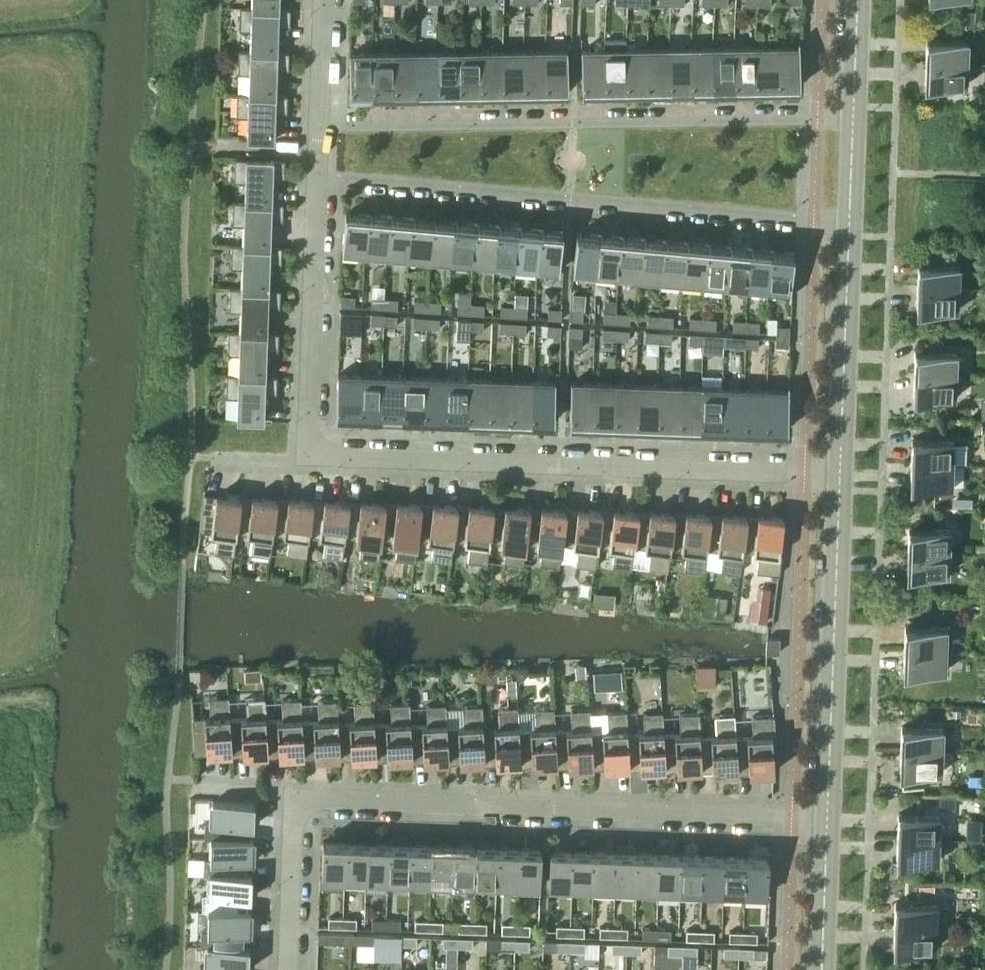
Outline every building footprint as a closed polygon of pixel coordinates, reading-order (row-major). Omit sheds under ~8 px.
[(251,30),(250,50),(278,51),(279,25),(290,25),(291,8),(279,8),(252,7),(240,6),(239,29),(251,30)] [(962,19),(974,19),(974,11),(962,11),(962,19)] [(974,19),(962,19),(962,27),(974,27),(974,19)] [(968,40),(946,39),(927,38),(926,60),(967,62),(968,40)] [(755,46),(734,47),(734,85),(756,85),(755,46)] [(777,84),(777,46),(755,46),(756,85),(777,84)] [(777,46),(777,84),(800,84),(799,46),(777,46)] [(691,86),(690,47),(669,48),(669,86),(691,86)] [(712,47),(690,47),(691,86),(713,85),(712,47)] [(734,85),(734,47),(712,47),(713,85),(734,85)] [(626,87),(626,48),(604,49),(605,87),(626,87)] [(648,86),(647,48),(626,48),(626,87),(648,86)] [(669,86),(669,48),(647,48),(648,86),(669,86)] [(250,73),(249,93),(276,94),(277,68),(289,68),(289,51),(278,51),(250,50),(239,49),(238,73),(250,73)] [(545,50),(546,88),(568,88),(567,49),(545,50)] [(582,87),(605,87),(604,49),(582,49),(582,87)] [(502,89),(502,50),(480,51),(481,89),(502,89)] [(524,88),(523,50),(502,50),(502,89),(524,88)] [(546,88),(545,50),(523,50),(524,88),(546,88)] [(438,90),(437,51),(415,52),(416,90),(438,90)] [(459,89),(459,51),(437,51),(438,90),(459,89)] [(481,89),(480,51),(459,51),(459,89),(481,89)] [(373,91),(372,52),(350,53),(350,91),(373,91)] [(394,52),(372,52),(373,91),(394,90),(394,52)] [(416,90),(415,52),(394,52),(394,90),(416,90)] [(966,84),(967,62),(926,60),(925,83),(966,84)] [(248,116),(247,138),(275,139),(276,111),(287,112),(288,94),(276,94),(249,93),(237,93),(236,116),(248,116)] [(246,181),(245,201),(245,202),(272,203),(272,202),(273,176),(285,176),(285,159),(235,158),(234,181),(246,181)] [(244,224),(243,244),(243,245),(271,246),(271,245),(272,219),(283,220),(284,202),(272,202),(272,203),(245,202),(245,201),(233,201),(232,224),(244,224)] [(365,252),(368,214),(346,212),(343,250),(365,252)] [(386,254),(390,216),(368,214),(365,252),(386,254)] [(408,256),(411,218),(390,216),(386,254),(408,256)] [(429,258),(433,220),(411,218),(408,256),(429,258)] [(451,260),(454,222),(433,220),(429,258),(451,260)] [(472,262),(476,224),(454,222),(451,260),(472,262)] [(494,264),(497,226),(476,224),(472,262),(494,264)] [(515,266),(519,227),(497,226),(494,264),(515,266)] [(537,268),(540,229),(519,227),(515,266),(537,268)] [(540,229),(537,268),(559,270),(563,231),(540,229)] [(574,271),(596,273),(599,234),(577,232),(574,271)] [(618,275),(621,236),(599,234),(596,273),(618,275)] [(639,277),(642,238),(621,236),(618,275),(639,277)] [(661,279),(664,240),(642,238),(639,277),(661,279)] [(682,281),(686,242),(664,240),(661,279),(682,281)] [(704,282),(707,244),(686,242),(682,281),(704,282)] [(282,245),(271,245),(271,246),(243,245),(243,244),(232,244),(231,267),(243,267),(242,287),(242,288),(269,289),(269,288),(270,262),(282,263),(282,245)] [(725,284),(729,246),(707,244),(704,282),(725,284)] [(747,286),(750,248),(729,246),(725,284),(747,286)] [(750,248),(747,286),(768,288),(772,250),(750,248)] [(772,250),(768,288),(790,290),(789,296),(790,296),(794,252),(772,250)] [(918,263),(918,285),(959,287),(959,265),(918,263)] [(917,308),(919,308),(958,309),(959,287),(918,285),(917,308)] [(241,310),(240,330),(240,331),(268,332),(268,331),(269,306),(280,306),(281,289),(269,288),(269,289),(242,288),(242,287),(230,287),(229,310),(241,310)] [(341,305),(354,306),(355,295),(342,294),(341,305)] [(384,307),(385,297),(372,296),(371,307),(384,307)] [(384,307),(398,308),(398,297),(385,297),(384,307)] [(427,310),(428,299),(415,298),(414,309),(427,310)] [(427,310),(441,311),(441,300),(428,299),(427,310)] [(471,313),(471,302),(458,301),(458,312),(471,313)] [(471,313),(484,314),(484,303),(471,302),(471,313)] [(514,315),(514,305),(501,304),(501,315),(514,315)] [(514,315),(527,316),(527,305),(514,305),(514,315)] [(549,307),(548,318),(561,318),(562,308),(549,307)] [(570,319),(583,320),(584,309),(570,308),(570,319)] [(617,322),(617,311),(604,310),(604,321),(617,322)] [(617,322),(630,323),(630,312),(617,311),(617,322)] [(384,324),(384,313),(371,312),(371,323),(384,324)] [(340,313),(340,335),(361,335),(362,314),(340,313)] [(397,325),(397,314),(384,313),(384,324),(397,325)] [(660,325),(660,314),(647,313),(647,324),(660,325)] [(660,325),(673,326),(673,315),(660,314),(660,325)] [(413,326),(426,327),(427,316),(414,315),(413,326)] [(439,328),(440,317),(427,316),(426,327),(439,328)] [(703,327),(703,317),(690,316),(690,327),(703,327)] [(703,327),(716,328),(716,317),(703,317),(703,327)] [(470,330),(471,319),(458,318),(456,340),(469,340),(470,330)] [(746,330),(747,319),(734,318),(733,329),(746,330)] [(483,330),(484,320),(471,319),(470,330),(483,330)] [(746,330),(759,331),(760,320),(747,319),(746,330)] [(500,331),(513,332),(514,321),(501,321),(500,331)] [(526,333),(527,322),(514,321),(513,332),(526,333)] [(547,334),(561,335),(561,324),(548,324),(547,334)] [(569,347),(582,347),(583,326),(570,325),(569,347)] [(790,336),(790,325),(777,325),(776,335),(790,336)] [(603,338),(616,339),(617,328),(604,327),(603,338)] [(629,340),(630,329),(617,328),(616,339),(629,340)] [(239,354),(239,374),(266,375),(267,349),(278,349),(279,332),(268,331),(268,332),(240,331),(240,330),(229,330),(228,353),(239,354)] [(659,341),(659,331),(646,330),(646,341),(659,341)] [(672,331),(659,331),(659,341),(672,342),(672,331)] [(689,343),(702,344),(703,333),(690,333),(689,343)] [(714,352),(715,334),(703,333),(702,344),(702,351),(714,352)] [(745,347),(746,336),(733,335),(732,346),(745,347)] [(776,335),(776,338),(776,346),(789,346),(790,336),(776,335)] [(759,337),(746,336),(745,347),(758,348),(759,337)] [(914,373),(955,375),(956,352),(915,351),(914,373)] [(277,375),(266,375),(239,374),(227,373),(226,396),(238,397),(237,418),(264,419),(265,392),(277,392),(277,375)] [(360,374),(338,373),(337,411),(359,412),(360,374)] [(955,397),(955,375),(914,373),(914,396),(955,397)] [(382,375),(360,374),(359,412),(381,413),(382,375)] [(402,414),(404,375),(382,375),(381,413),(402,414)] [(402,414),(424,415),(425,376),(404,375),(402,414)] [(447,377),(425,376),(424,415),(445,415),(447,377)] [(445,415),(467,416),(468,378),(447,377),(445,415)] [(467,416),(489,417),(490,378),(468,378),(467,416)] [(489,417),(510,418),(512,379),(490,378),(489,417)] [(510,418),(532,419),(533,380),(512,379),(510,418)] [(533,380),(532,419),(554,419),(555,381),(533,380)] [(570,420),(592,421),(594,382),(571,381),(570,420)] [(592,421),(614,421),(615,383),(594,382),(592,421)] [(614,421),(636,422),(637,384),(615,383),(614,421)] [(788,389),(766,388),(765,427),(787,428),(789,383),(788,383),(788,389)] [(636,422),(657,423),(659,385),(637,384),(636,422)] [(657,423),(679,424),(680,385),(659,385),(657,423)] [(702,386),(680,385),(679,424),(700,425),(702,386)] [(723,387),(702,386),(700,425),(722,425),(723,387)] [(722,425),(743,426),(745,388),(723,387),(722,425)] [(766,388),(745,388),(743,426),(765,427),(766,388)] [(911,461),(952,463),(953,440),(912,439),(911,461)] [(951,485),(952,463),(911,461),(910,484),(951,485)] [(236,531),(240,498),(205,493),(200,529),(218,532),(215,550),(233,553),(234,553),(237,531),(236,531)] [(272,532),(276,499),(241,494),(240,498),(236,531),(237,531),(254,533),(251,552),(269,554),(270,555),(273,532),(272,532)] [(308,533),(312,500),(277,496),(276,499),(272,532),(273,532),(290,534),(287,553),(305,555),(305,556),(306,556),(309,534),(308,533)] [(313,497),(312,500),(308,533),(309,534),(326,536),(323,554),(341,557),(342,557),(346,535),(344,535),(349,502),(313,497)] [(964,497),(964,507),(972,507),(972,497),(964,497)] [(349,498),(349,502),(344,535),(346,535),(362,537),(360,556),(377,558),(379,559),(382,536),(380,536),(385,503),(349,498)] [(417,537),(421,504),(385,499),(385,503),(380,536),(382,536),(398,538),(396,557),(414,559),(414,560),(415,560),(418,538),(417,537)] [(453,539),(457,506),(421,501),(421,504),(417,537),(418,538),(434,540),(432,558),(450,561),(451,561),(454,539),(453,539)] [(489,540),(493,507),(457,502),(457,506),(453,539),(454,539),(471,541),(468,560),(486,562),(487,563),(490,540),(489,540)] [(525,541),(529,508),(494,504),(493,507),(489,540),(490,540),(507,542),(504,561),(522,563),(522,564),(523,564),(526,541),(525,541)] [(561,542),(566,510),(530,505),(529,508),(525,541),(526,541),(543,543),(540,562),(558,565),(559,565),(562,543),(561,542)] [(597,544),(602,511),(566,506),(566,510),(561,542),(562,543),(579,545),(576,564),(594,566),(595,567),(598,544),(597,544)] [(633,545),(638,512),(602,507),(602,511),(597,544),(598,544),(615,546),(613,565),(630,567),(630,568),(632,568),(635,545),(633,545)] [(670,547),(674,514),(638,509),(638,512),(633,545),(635,545),(651,548),(649,566),(667,569),(668,569),(671,547),(670,547)] [(674,510),(674,514),(670,547),(671,547),(687,549),(685,568),(703,570),(704,571),(707,548),(706,548),(710,515),(674,510)] [(742,549),(746,516),(711,511),(710,515),(706,548),(707,548),(724,550),(721,569),(739,571),(739,572),(740,572),(743,549),(742,549)] [(747,513),(746,516),(742,549),(743,549),(760,552),(757,570),(775,573),(779,574),(782,552),(781,552),(781,553),(779,553),(784,518),(747,513)] [(950,528),(927,527),(909,527),(908,549),(949,551),(950,528)] [(949,551),(908,549),(907,572),(948,573),(949,551)] [(702,614),(708,615),(711,595),(704,595),(702,614)] [(483,597),(482,607),(498,608),(499,598),(483,597)] [(768,604),(754,602),(751,621),(765,623),(768,604)] [(946,626),(924,625),(905,625),(905,647),(945,649),(946,626)] [(767,648),(768,648),(779,648),(779,637),(767,636),(767,648)] [(945,671),(945,649),(905,647),(904,669),(945,671)] [(697,665),(697,683),(715,682),(715,665),(697,665)] [(191,669),(191,678),(200,678),(200,669),(191,669)] [(195,753),(231,751),(229,718),(230,718),(229,695),(227,695),(228,695),(210,696),(211,715),(193,716),(195,753)] [(247,717),(230,718),(229,718),(231,751),(231,754),(267,752),(265,719),(266,719),(265,696),(264,696),(264,697),(246,698),(247,717)] [(283,718),(266,719),(265,719),(267,752),(267,756),(303,753),(301,720),(302,720),(301,698),(300,698),(282,699),(283,718)] [(319,719),(302,720),(301,720),(303,753),(303,757),(339,755),(337,722),(339,722),(337,699),(336,699),(318,700),(319,719)] [(355,721),(339,722),(337,722),(339,755),(340,758),(376,756),(374,723),(375,723),(373,700),(372,700),(372,701),(354,702),(355,721)] [(392,722),(375,723),(374,723),(376,756),(376,760),(412,757),(410,724),(411,724),(410,702),(408,702),(390,703),(392,722)] [(412,761),(448,759),(446,726),(447,726),(446,703),(445,703),(427,704),(428,723),(411,724),(410,724),(412,757),(412,761)] [(464,725),(447,726),(446,726),(448,759),(448,762),(484,760),(482,727),(483,727),(482,704),(481,704),(480,705),(463,706),(464,725)] [(500,726),(483,727),(482,727),(484,760),(484,763),(520,761),(518,728),(519,728),(518,709),(518,706),(517,706),(499,707),(500,726)] [(553,707),(518,709),(519,728),(518,728),(520,761),(520,765),(556,763),(554,730),(555,730),(554,707),(553,707)] [(572,729),(555,730),(554,730),(556,763),(556,766),(592,764),(590,731),(592,731),(590,708),(589,708),(589,709),(571,710),(572,729)] [(608,730),(592,731),(590,731),(592,764),(593,767),(629,765),(627,732),(628,732),(626,710),(625,710),(607,711),(608,730)] [(645,731),(628,732),(627,732),(629,765),(629,769),(665,766),(663,734),(664,733),(662,711),(661,711),(643,712),(645,731)] [(681,732),(664,733),(663,734),(665,766),(665,770),(701,768),(699,735),(700,735),(699,712),(697,712),(680,714),(681,732)] [(717,734),(700,735),(699,735),(701,768),(701,771),(737,769),(735,736),(736,736),(735,714),(734,714),(716,715),(717,734)] [(753,735),(736,736),(735,736),(737,769),(737,773),(774,770),(772,735),(774,735),(774,736),(775,736),(774,715),(770,715),(752,716),(753,735)] [(943,727),(920,726),(902,726),(901,748),(942,750),(943,727)] [(942,750),(901,748),(900,771),(941,772),(942,750)] [(941,798),(941,809),(954,809),(954,798),(941,798)] [(205,837),(211,838),(211,836),(250,838),(251,825),(254,825),(255,802),(213,800),(212,821),(206,821),(205,837)] [(939,815),(917,814),(898,814),(898,836),(938,838),(939,815)] [(253,838),(250,838),(211,836),(211,838),(211,857),(204,857),(204,873),(210,873),(210,872),(249,874),(249,861),(253,861),(253,838)] [(938,860),(938,838),(898,836),(897,858),(938,860)] [(344,878),(346,841),(323,840),(322,878),(344,878)] [(366,879),(367,842),(346,841),(344,878),(366,879)] [(388,880),(389,843),(367,842),(366,879),(388,880)] [(409,881),(410,843),(389,843),(388,880),(409,881)] [(431,881),(432,844),(410,843),(409,881),(431,881)] [(453,882),(454,845),(432,844),(431,881),(453,882)] [(474,883),(475,846),(454,845),(453,882),(474,883)] [(496,884),(497,847),(475,846),(474,883),(496,884)] [(517,885),(519,847),(497,847),(496,884),(517,885)] [(540,885),(541,848),(519,847),(517,885),(540,885)] [(572,887),(573,849),(550,849),(549,886),(572,887)] [(593,887),(595,850),(573,849),(572,887),(593,887)] [(615,888),(616,851),(595,850),(593,887),(615,888)] [(636,889),(638,852),(616,851),(615,888),(636,889)] [(658,890),(659,852),(638,852),(636,889),(658,890)] [(680,890),(681,853),(659,852),(658,890),(680,890)] [(702,891),(703,854),(681,853),(680,890),(702,891)] [(723,892),(725,855),(703,854),(702,891),(723,892)] [(745,893),(746,855),(725,855),(723,892),(745,893)] [(768,894),(769,866),(769,856),(746,855),(745,893),(768,894)] [(252,874),(249,874),(210,872),(210,873),(209,893),(203,893),(202,909),(209,910),(209,908),(248,910),(248,897),(251,897),(252,874)] [(926,901),(926,893),(933,893),(933,885),(918,885),(918,901),(926,901)] [(895,924),(936,926),(936,903),(895,902),(895,924)] [(251,910),(248,910),(209,908),(209,910),(208,929),(202,929),(201,945),(207,945),(207,944),(246,946),(247,933),(250,933),(251,910)] [(343,926),(343,916),(329,916),(329,926),(343,926)] [(343,926),(357,927),(357,917),(343,916),(343,926)] [(386,928),(386,918),(372,917),(372,927),(386,928)] [(386,928),(400,928),(400,918),(386,918),(386,928)] [(429,929),(429,920),(415,919),(415,929),(429,929)] [(429,929),(443,930),(443,920),(429,920),(429,929)] [(473,931),(473,921),(459,921),(459,930),(473,931)] [(473,931),(487,931),(487,922),(473,921),(473,931)] [(516,932),(516,923),(502,922),(502,932),(516,932)] [(516,932),(530,933),(530,923),(516,923),(516,932)] [(570,934),(571,925),(556,924),(556,934),(570,934)] [(935,948),(936,926),(895,924),(894,946),(935,948)] [(570,934),(584,935),(585,925),(571,925),(570,934)] [(614,936),(614,926),(600,926),(600,936),(614,936)] [(614,936),(628,936),(628,927),(614,926),(614,936)] [(657,938),(657,928),(643,927),(643,937),(657,938)] [(657,938),(671,938),(671,928),(657,928),(657,938)] [(700,939),(701,929),(686,929),(686,939),(700,939)] [(700,939),(714,940),(715,930),(701,929),(700,939)] [(743,941),(744,931),(729,930),(729,940),(743,941)] [(743,941),(757,941),(758,931),(744,931),(743,941)] [(347,942),(347,932),(332,932),(332,941),(347,942)] [(361,942),(361,933),(347,932),(347,942),(361,942)] [(402,944),(403,934),(388,933),(388,943),(402,944)] [(417,944),(417,934),(403,934),(402,944),(417,944)] [(458,946),(459,936),(444,936),(444,945),(458,946)] [(473,946),(473,937),(459,936),(458,946),(473,946)] [(500,947),(501,938),(486,937),(486,947),(500,947)] [(530,948),(530,939),(515,938),(515,948),(530,948)] [(556,949),(556,940),(542,939),(541,949),(556,949)] [(571,950),(571,940),(556,940),(556,949),(571,950)] [(586,950),(586,941),(571,940),(571,950),(586,950)] [(627,952),(627,942),(613,942),(612,951),(627,952)] [(642,952),(642,943),(627,942),(627,952),(642,952)] [(668,944),(654,943),(653,953),(668,953),(668,944)] [(207,945),(207,965),(200,965),(200,969),(245,969),(249,969),(249,946),(246,946),(207,944),(207,945)] [(683,954),(683,944),(668,944),(668,953),(683,954)] [(698,954),(698,945),(683,944),(683,954),(698,954)] [(739,956),(739,946),(724,946),(724,955),(739,956)] [(754,956),(754,947),(739,946),(739,956),(754,956)] [(754,956),(767,957),(767,947),(754,947),(754,956)]
